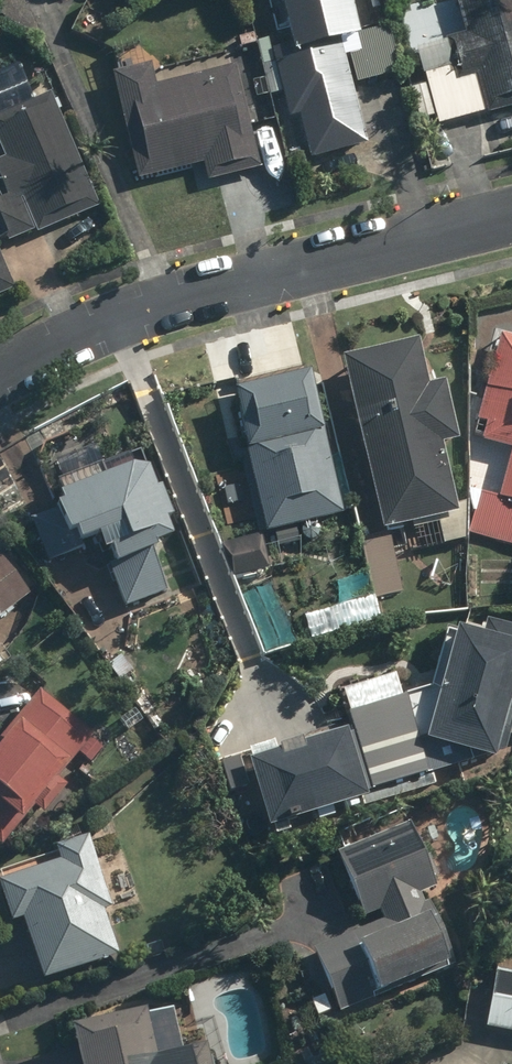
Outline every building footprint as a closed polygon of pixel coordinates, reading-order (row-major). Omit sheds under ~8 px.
[(310,158),(368,144),(354,86),(401,74),(389,25),(359,32),(351,0),(281,0),(293,48),(274,52),(291,118),(300,116),(310,158)] [(511,107),(511,0),(458,0),(467,34),(450,38),(460,80),(477,76),(486,113),(511,107)] [(113,75),(138,180),(203,164),(207,180),(277,163),(267,121),(252,125),(238,66),(156,86),(151,66),(113,75)] [(102,206),(52,93),(0,116),(0,145),(6,158),(0,161),(0,192),(3,200),(0,201),(0,246),(36,231),(37,234),(102,206)] [(16,289),(0,252),(0,296),(16,289)] [(500,334),(477,419),(488,422),(483,440),(511,447),(511,337),(500,334)] [(417,338),(340,356),(381,530),(459,511),(443,444),(459,440),(444,379),(428,383),(417,338)] [(285,526),(343,512),(310,371),(233,389),(265,526),(258,528),(260,534),(223,543),(231,575),(267,566),(264,553),(290,547),(285,526)] [(511,544),(511,450),(499,497),(480,492),(470,533),(511,544)] [(131,464),(59,493),(62,501),(55,504),(57,508),(30,519),(48,562),(82,549),(91,571),(108,564),(125,607),(167,590),(149,545),(174,536),(166,518),(173,515),(162,486),(157,488),(149,467),(131,464)] [(362,538),(375,598),(403,592),(393,544),(381,547),(378,534),(362,538)] [(31,595),(0,553),(0,617),(31,595)] [(430,695),(409,701),(407,696),(347,714),(352,728),(248,759),(269,826),(493,759),(505,749),(511,724),(511,625),(488,619),(484,633),(450,624),(430,695)] [(40,689),(0,738),(0,844),(2,845),(79,751),(91,761),(103,747),(91,737),(94,733),(40,689)] [(311,948),(336,1013),(466,962),(411,822),(338,851),(368,926),(311,948)] [(42,980),(119,955),(104,909),(111,906),(88,836),(55,847),(59,860),(0,880),(0,889),(11,923),(22,919),(42,980)] [(498,969),(487,1027),(511,1032),(511,972),(498,969)] [(80,1063),(213,1063),(208,1043),(156,1055),(145,1009),(72,1026),(80,1063)]
